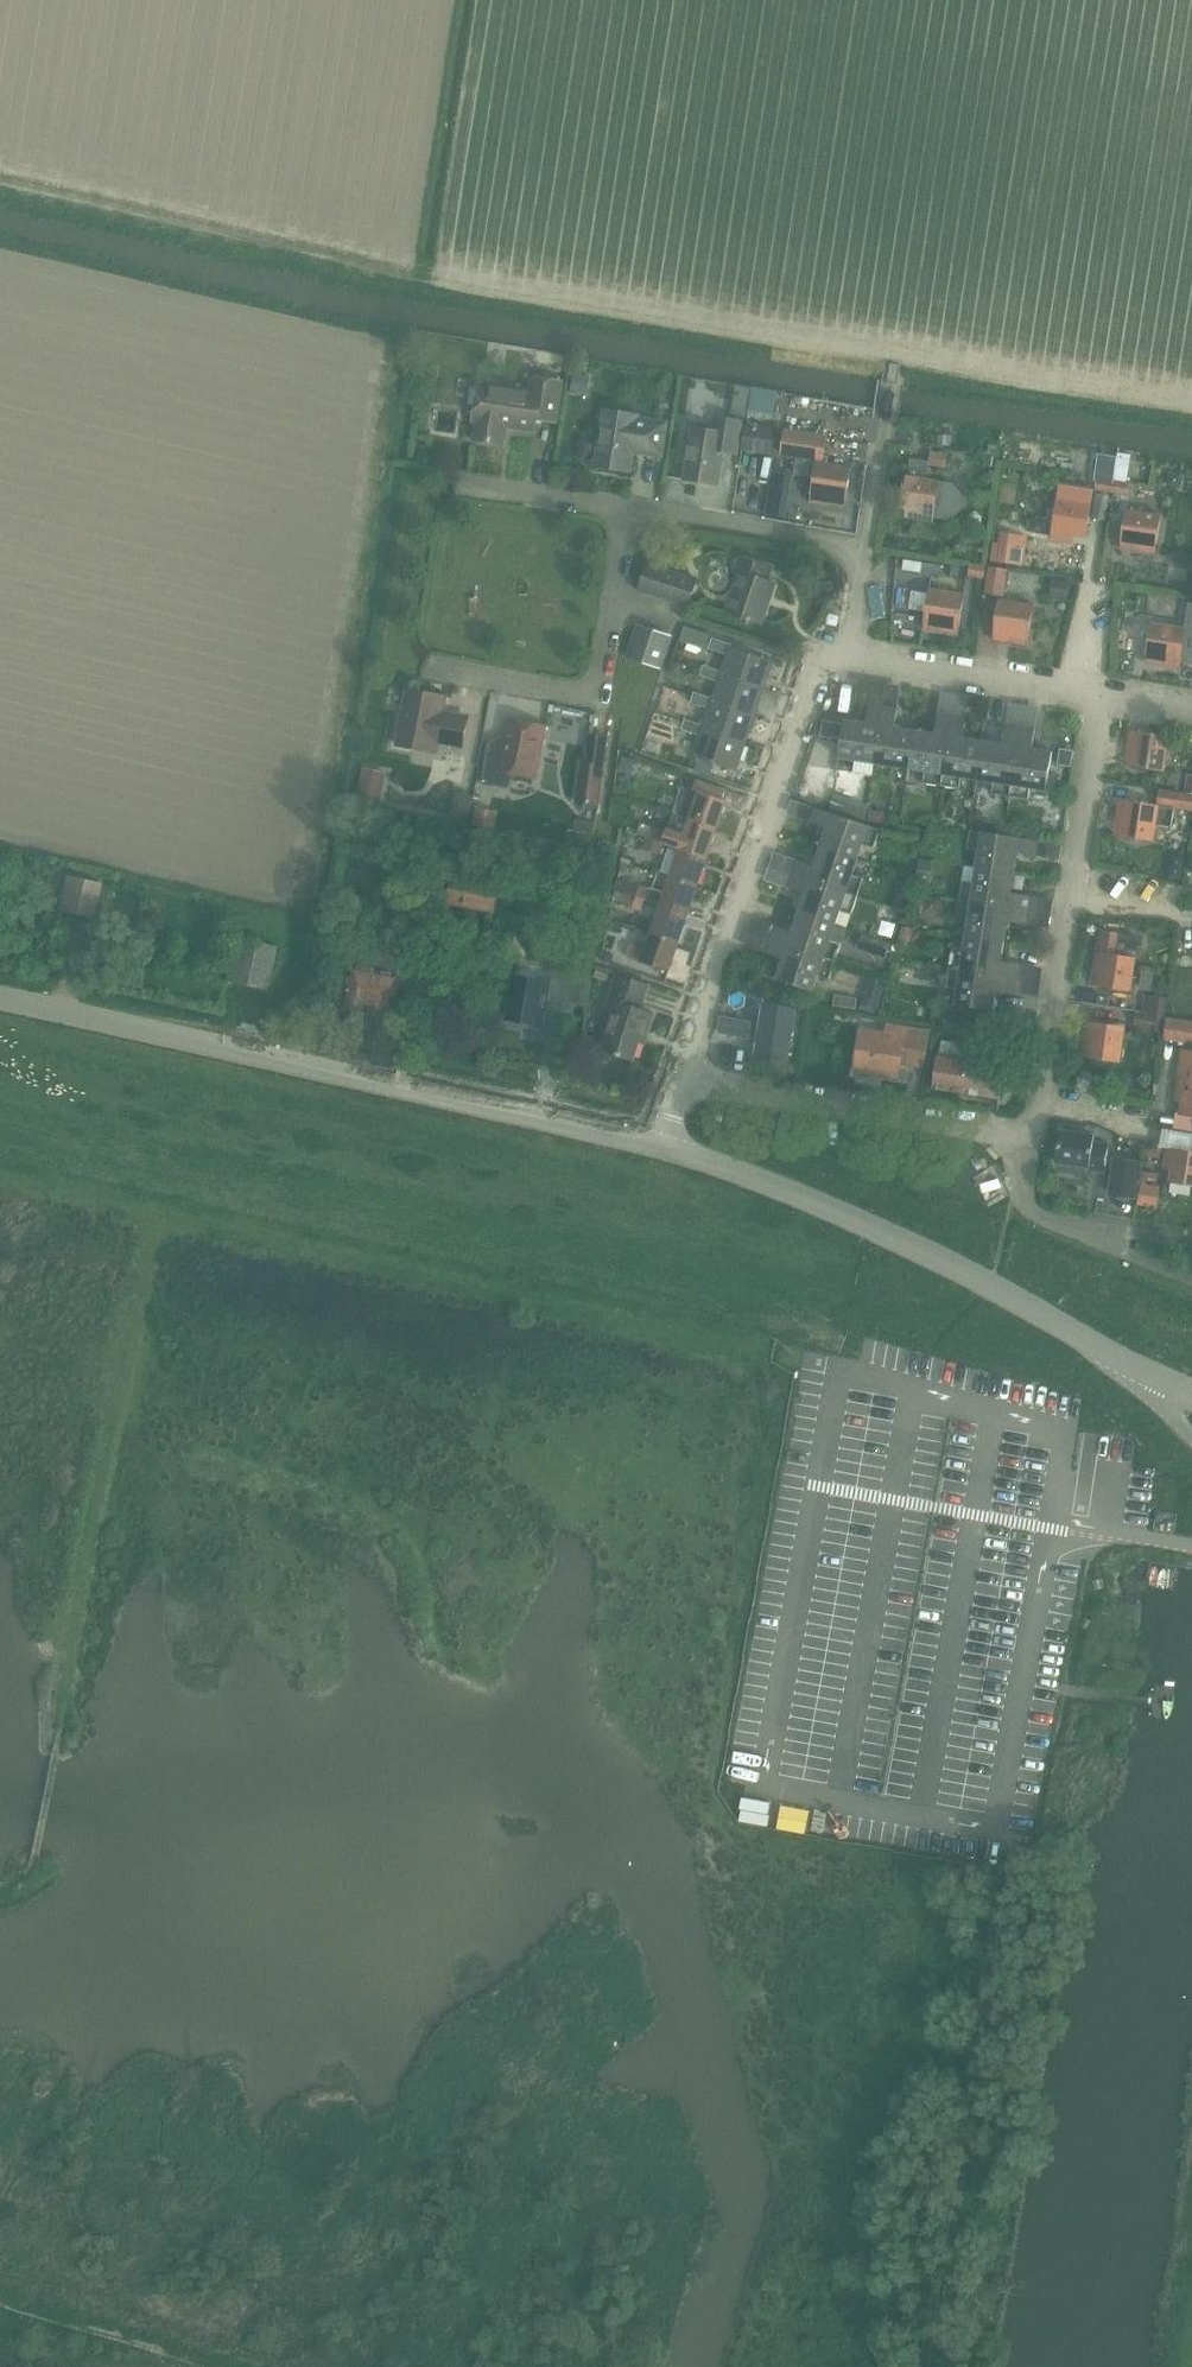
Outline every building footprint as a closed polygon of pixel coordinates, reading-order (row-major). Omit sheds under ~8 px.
[(574,371),(571,393),(579,394),(586,389),(588,373),(574,371)] [(475,439),(504,444),(507,426),(536,430),(538,418),(557,421),(563,381),(533,376),(531,390),(480,383),(479,388),(472,387),(470,403),(477,404),(474,421),(478,421),(475,439)] [(752,399),(750,416),(774,420),(777,403),(752,399)] [(734,400),(732,415),(747,417),(750,402),(734,400)] [(596,465),(631,471),(634,452),(663,456),(668,422),(639,418),(640,415),(604,409),(596,465)] [(729,422),(715,419),(714,429),(693,426),(685,479),(718,485),(724,451),(737,453),(742,422),(729,420),(729,422)] [(772,452),(775,428),(749,425),(746,449),(772,452)] [(816,475),(812,501),(846,507),(852,468),(819,462),(820,460),(825,460),(829,436),(787,430),(783,454),(800,457),(798,472),(816,475)] [(934,433),(932,442),(943,444),(944,434),(934,433)] [(944,434),(943,444),(952,445),(954,436),(944,434)] [(930,463),(947,466),(949,454),(932,451),(930,463)] [(986,455),(985,465),(996,466),(998,456),(986,455)] [(952,482),(926,479),(929,460),(911,457),(909,476),(906,476),(902,508),(916,510),(915,518),(934,520),(934,516),(949,518),(961,509),(963,496),(952,482)] [(772,468),(764,513),(784,516),(791,472),(772,468)] [(1168,472),(1166,485),(1181,487),(1183,474),(1168,472)] [(1081,476),(1079,484),(1090,486),(1091,477),(1081,476)] [(1096,490),(1112,493),(1114,478),(1098,476),(1096,490)] [(1114,478),(1112,493),(1128,495),(1131,481),(1114,478)] [(1106,520),(1111,494),(1098,492),(1093,517),(1106,520)] [(1071,541),(1072,533),(1087,536),(1092,504),(1060,498),(1053,538),(1071,541)] [(1137,543),(1136,551),(1155,553),(1161,513),(1128,508),(1123,541),(1137,543)] [(996,544),(993,561),(1023,565),(1027,537),(1002,534),(1000,545),(996,544)] [(762,621),(775,582),(768,580),(772,566),(742,556),(738,569),(742,571),(729,610),(762,621)] [(650,562),(640,591),(656,596),(665,567),(650,562)] [(970,576),(985,578),(987,564),(971,562),(970,576)] [(990,566),(986,593),(1004,596),(1009,569),(990,566)] [(665,567),(656,596),(684,606),(688,607),(698,578),(665,567)] [(1054,579),(1052,598),(1069,600),(1072,581),(1054,579)] [(959,630),(965,594),(932,590),(928,617),(941,619),(940,627),(959,630)] [(1029,641),(1034,604),(1002,600),(998,628),(1012,630),(1010,639),(1029,641)] [(1153,622),(1148,655),(1161,657),(1160,665),(1181,668),(1186,633),(1187,627),(1185,627),(1153,622)] [(639,624),(628,656),(645,662),(656,630),(639,624)] [(686,626),(682,638),(700,644),(704,632),(686,626)] [(656,630),(645,662),(662,668),(673,636),(656,630)] [(727,653),(721,670),(720,674),(765,688),(774,661),(732,647),(733,644),(714,638),(710,648),(727,653)] [(672,658),(668,672),(681,676),(686,663),(672,658)] [(712,697),(711,701),(755,716),(765,688),(720,674),(721,670),(705,664),(701,675),(718,680),(712,697)] [(438,741),(463,746),(469,716),(444,711),(447,696),(408,689),(398,744),(436,751),(438,741)] [(703,724),(701,729),(746,744),(755,716),(711,701),(712,697),(696,692),(692,701),(709,707),(703,724)] [(824,720),(821,735),(844,738),(841,758),(839,769),(855,771),(874,774),(885,706),(871,704),(868,722),(846,719),(846,724),(824,720)] [(885,706),(874,774),(892,777),(894,766),(910,769),(916,730),(895,727),(898,708),(885,706)] [(916,730),(910,769),(926,771),(924,782),(941,785),(941,784),(952,717),(939,715),(937,733),(916,730)] [(941,784),(941,785),(960,788),(962,777),(979,780),(979,778),(984,741),(963,738),(966,719),(952,717),(941,784)] [(505,744),(492,741),(483,783),(510,788),(513,775),(536,779),(546,726),(510,718),(505,744)] [(700,734),(693,755),(700,757),(716,762),(737,770),(746,744),(701,729),(703,724),(686,718),(683,728),(700,734)] [(979,778),(979,780),(994,782),(992,793),(1010,796),(1021,727),(1008,725),(1005,744),(984,741),(979,778)] [(1021,727),(1010,796),(1029,799),(1031,788),(1047,790),(1053,752),(1033,748),(1036,729),(1021,727)] [(1131,731),(1128,747),(1136,748),(1133,766),(1167,770),(1172,736),(1131,731)] [(581,762),(576,800),(598,803),(607,736),(590,734),(587,763),(581,762)] [(647,735),(641,752),(656,757),(662,740),(647,735)] [(1061,749),(1059,764),(1072,766),(1074,750),(1061,749)] [(624,756),(619,771),(632,775),(636,760),(624,756)] [(700,757),(695,771),(711,776),(716,762),(700,757)] [(359,792),(358,798),(380,802),(381,797),(387,771),(365,766),(359,792)] [(674,814),(718,828),(727,800),(722,799),(726,789),(697,779),(693,789),(683,786),(674,814)] [(1187,791),(1187,793),(1161,789),(1159,805),(1191,810),(1191,792),(1187,791)] [(855,799),(849,814),(864,819),(869,803),(855,799)] [(1155,839),(1157,824),(1173,826),(1175,808),(1120,800),(1118,815),(1125,816),(1122,835),(1155,839)] [(829,827),(822,846),(823,846),(860,858),(865,844),(874,847),(880,830),(816,807),(811,821),(829,827)] [(869,808),(867,820),(882,823),(884,811),(869,808)] [(475,809),(473,828),(495,831),(498,812),(475,809)] [(678,848),(708,857),(718,828),(689,819),(674,814),(667,830),(651,825),(650,826),(641,823),(638,833),(647,836),(664,843),(678,848)] [(979,817),(977,832),(982,833),(995,835),(997,820),(979,817)] [(566,841),(592,846),(593,844),(594,833),(596,834),(597,825),(597,823),(596,822),(591,822),(576,819),(574,831),(569,830),(566,841)] [(979,851),(976,867),(1015,872),(1018,852),(1037,855),(1039,841),(995,835),(982,833),(977,832),(970,831),(968,850),(979,851)] [(660,854),(664,843),(647,836),(643,848),(660,854)] [(798,860),(793,872),(859,895),(865,878),(854,874),(860,858),(823,846),(822,846),(815,866),(798,860)] [(678,848),(669,878),(698,886),(708,857),(678,848)] [(920,859),(918,869),(932,871),(933,861),(920,859)] [(963,881),(960,899),(1029,910),(1031,896),(1012,893),(1015,872),(976,867),(974,883),(963,881)] [(447,904),(497,913),(503,879),(454,870),(447,904)] [(807,893),(800,911),(838,924),(843,910),(852,913),(859,895),(793,872),(788,886),(807,893)] [(627,894),(628,892),(646,898),(660,903),(689,914),(698,886),(669,878),(664,892),(649,886),(649,887),(618,876),(614,889),(622,892),(627,894)] [(67,877),(59,910),(92,917),(99,884),(67,877)] [(625,902),(624,905),(625,905),(641,911),(646,898),(628,892),(627,894),(625,902)] [(897,892),(894,908),(903,910),(906,894),(897,892)] [(968,919),(966,935),(1004,941),(1008,920),(1027,923),(1029,910),(960,899),(957,918),(968,919)] [(660,903),(652,929),(681,939),(689,914),(660,903)] [(775,926),(771,938),(836,960),(842,944),(848,927),(838,924),(800,911),(792,932),(775,926)] [(903,926),(900,939),(910,941),(913,928),(903,926)] [(670,970),(681,939),(652,929),(646,947),(632,942),(628,955),(643,960),(642,961),(670,970)] [(1094,969),(1102,971),(1099,985),(1129,990),(1138,936),(1107,931),(1106,942),(1098,940),(1094,969)] [(953,949),(950,967),(1018,978),(1020,965),(1001,962),(1004,941),(966,935),(963,951),(953,949)] [(267,989),(276,947),(234,938),(226,981),(267,989)] [(830,979),(836,960),(771,938),(766,952),(784,958),(777,977),(814,991),(820,975),(830,979)] [(880,941),(876,954),(890,958),(894,945),(880,941)] [(581,945),(578,958),(590,960),(593,947),(581,945)] [(400,955),(385,952),(357,946),(354,964),(353,963),(345,1002),(349,1003),(352,1007),(361,1009),(365,1006),(392,1011),(399,972),(397,971),(400,955)] [(602,960),(611,963),(612,964),(612,963),(615,954),(605,951),(602,960)] [(957,988),(955,1004),(994,1010),(997,989),(1016,992),(1018,978),(950,967),(947,986),(957,988)] [(514,975),(507,1018),(525,1022),(525,1025),(537,1027),(537,1025),(544,1026),(549,998),(563,1001),(568,971),(551,968),(548,981),(515,975),(514,975)] [(640,1008),(649,984),(617,973),(605,1007),(613,1009),(600,1047),(633,1058),(645,1026),(650,1027),(655,1013),(640,1008)] [(870,980),(862,1004),(878,1009),(885,985),(870,980)] [(840,994),(838,1005),(855,1008),(857,997),(840,994)] [(1146,994),(1143,1012),(1165,1015),(1168,997),(1146,994)] [(757,1055),(787,1060),(796,1008),(766,1003),(757,1055)] [(1009,1044),(1013,1016),(984,1011),(979,1039),(1009,1044)] [(1137,1011),(1134,1026),(1162,1031),(1165,1015),(1143,1012),(1137,1011)] [(1191,1043),(1191,1020),(1167,1017),(1164,1039),(1191,1043)] [(738,1018),(735,1035),(749,1038),(753,1020),(738,1018)] [(1087,1021),(1084,1036),(1091,1037),(1088,1055),(1122,1061),(1127,1028),(1087,1021)] [(886,1030),(862,1027),(856,1071),(899,1078),(901,1063),(924,1067),(930,1029),(887,1023),(886,1030)] [(982,1046),(966,1044),(952,1041),(949,1057),(940,1055),(935,1087),(1000,1097),(1005,1066),(979,1062),(982,1046)] [(1175,1094),(1184,1095),(1182,1111),(1191,1113),(1191,1051),(1182,1049),(1175,1094)] [(1091,1169),(1105,1171),(1109,1144),(1094,1142),(1095,1134),(1061,1130),(1057,1163),(1091,1167),(1091,1169)] [(1172,1169),(1170,1181),(1191,1184),(1191,1151),(1167,1147),(1164,1168),(1172,1169)] [(1113,1158),(1108,1195),(1136,1199),(1141,1165),(1141,1161),(1139,1161),(1115,1158),(1113,1158)] [(1138,1204),(1158,1208),(1162,1186),(1142,1182),(1138,1204)]
